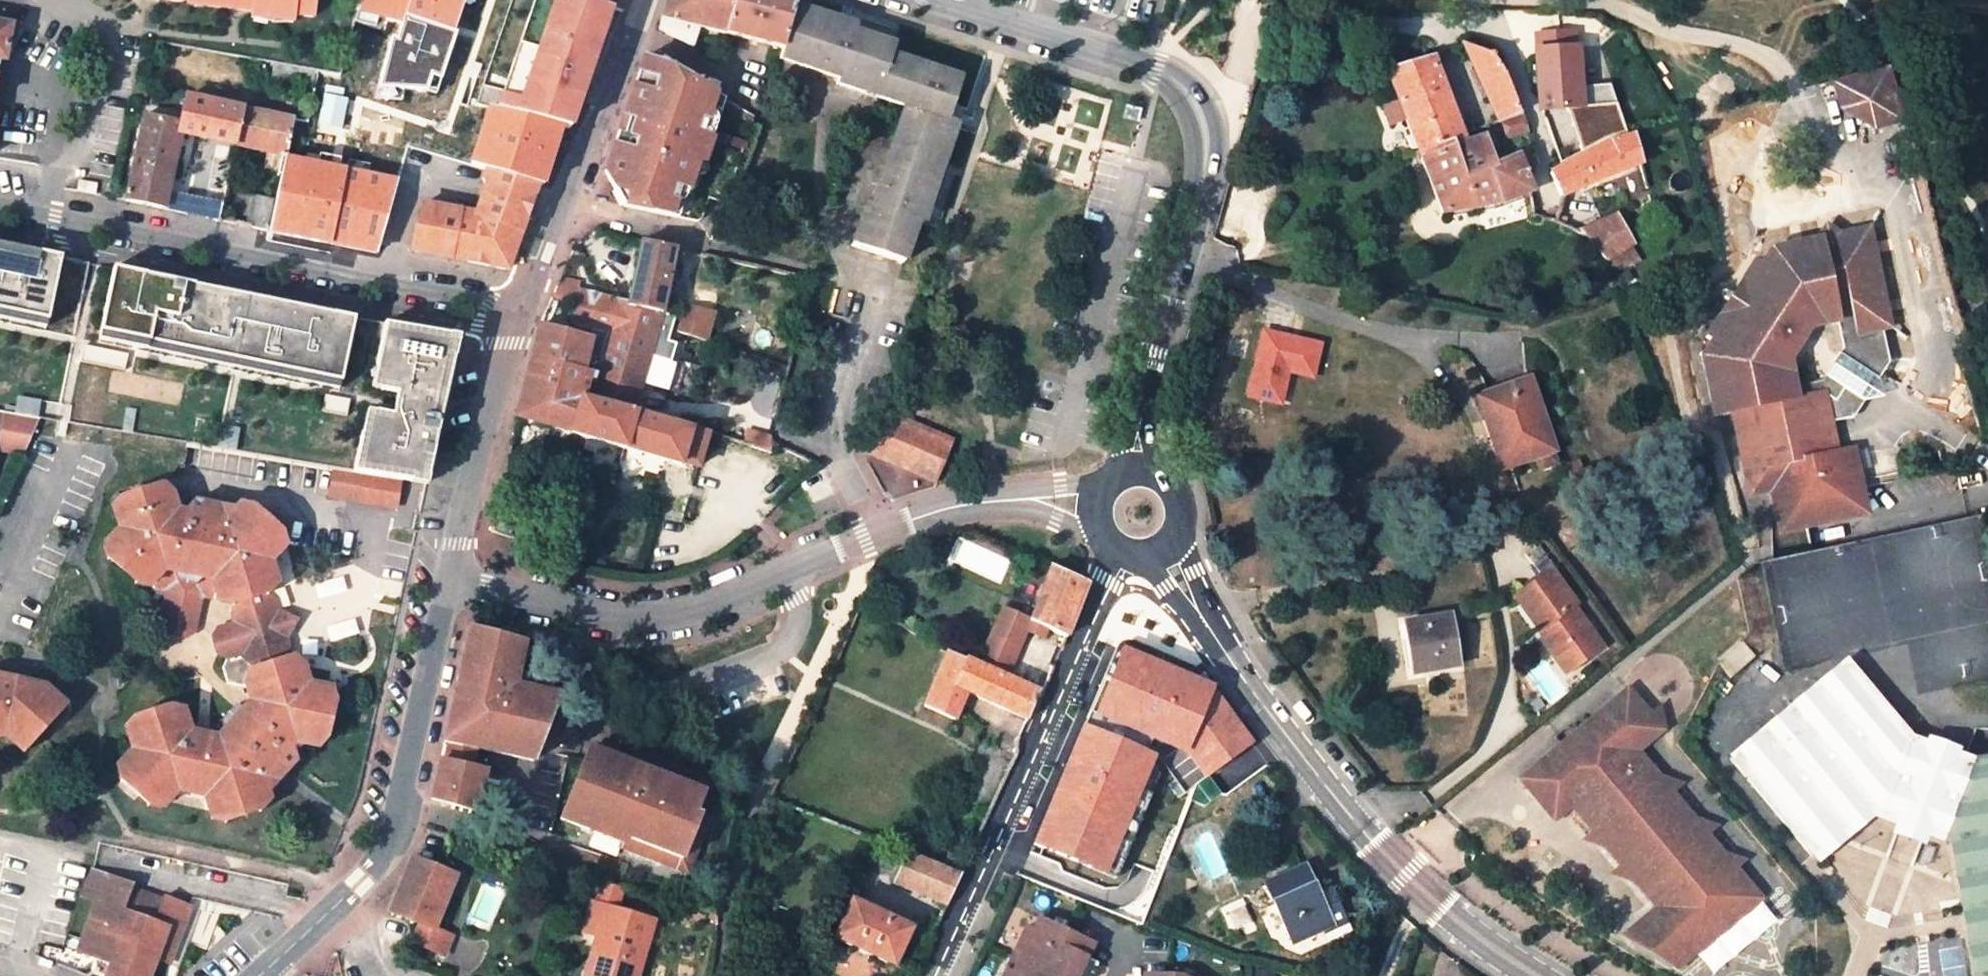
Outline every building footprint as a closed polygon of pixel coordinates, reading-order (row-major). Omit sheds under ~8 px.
[(190,5),(251,9),(298,13),(315,15),(316,0),(191,0),(190,5)] [(354,22),(385,32),(388,23),(401,27),(403,18),(453,32),(464,0),(360,0),(354,22)] [(501,85),(572,113),(583,84),(587,85),(595,66),(600,54),(596,52),(612,8),(593,0),(532,0),(501,85)] [(612,8),(622,12),(626,0),(593,0),(612,8)] [(729,34),(737,0),(667,0),(666,3),(659,29),(694,46),(700,27),(729,34)] [(783,48),(784,47),(796,5),(798,0),(737,0),(729,34),(783,48)] [(784,47),(783,48),(779,58),(836,78),(834,83),(904,107),(871,204),(866,202),(851,245),(903,263),(919,220),(924,223),(959,123),(951,119),(964,78),(896,54),(897,48),(856,34),(858,26),(796,5),(784,47)] [(298,13),(251,9),(251,18),(298,22),(298,13)] [(457,33),(453,32),(403,18),(401,27),(397,38),(391,36),(377,89),(435,92),(457,33)] [(10,24),(0,23),(0,59),(6,60),(10,24)] [(1464,46),(1502,127),(1521,120),(1509,85),(1497,60),(1464,46)] [(1541,108),(1544,114),(1581,111),(1576,51),(1539,54),(1537,56),(1541,108)] [(610,180),(615,176),(626,143),(632,141),(638,124),(644,126),(648,115),(644,114),(641,104),(657,62),(646,57),(636,83),(627,110),(623,121),(625,122),(626,122),(628,124),(629,125),(628,126),(628,128),(627,130),(626,130),(624,131),(623,131),(621,131),(619,130),(609,159),(605,170),(610,180)] [(1419,152),(1421,156),(1464,141),(1463,139),(1434,61),(1432,62),(1432,63),(1392,74),(1389,75),(1402,105),(1385,111),(1393,129),(1408,124),(1415,141),(1409,143),(1413,154),(1419,152)] [(626,143),(615,176),(610,180),(623,206),(699,222),(700,220),(706,204),(721,210),(755,117),(725,99),(718,95),(674,69),(657,62),(641,104),(644,114),(648,115),(644,126),(638,124),(632,141),(626,143)] [(1876,132),(1903,126),(1889,69),(1832,84),(1838,111),(1876,132)] [(565,129),(572,113),(501,85),(490,111),(526,120),(565,129)] [(167,209),(170,196),(183,133),(236,145),(243,107),(188,95),(182,123),(147,114),(127,200),(167,209)] [(280,170),(283,155),(290,117),(243,107),(236,145),(267,152),(264,167),(280,170)] [(526,120),(490,111),(469,164),(492,170),(519,178),(537,183),(547,186),(557,156),(565,129),(526,120)] [(1625,117),(1604,124),(1607,135),(1628,128),(1625,117)] [(1521,120),(1502,127),(1502,128),(1510,127),(1513,140),(1527,136),(1521,120)] [(1464,141),(1421,156),(1443,217),(1491,209),(1534,196),(1524,169),(1537,166),(1533,155),(1502,165),(1495,148),(1490,150),(1486,139),(1466,147),(1464,141)] [(1565,198),(1643,166),(1636,139),(1613,147),(1565,171),(1553,177),(1565,198)] [(377,254),(398,179),(283,155),(280,170),(268,230),(377,254)] [(414,250),(482,264),(488,251),(519,178),(492,170),(476,215),(422,205),(414,250)] [(537,183),(519,178),(488,251),(482,264),(507,269),(516,244),(532,196),(537,183)] [(266,227),(272,198),(252,194),(246,223),(266,227)] [(170,196),(167,209),(187,214),(191,200),(170,196)] [(221,221),(234,224),(236,213),(223,210),(221,221)] [(1619,276),(1640,268),(1630,252),(1638,249),(1621,220),(1580,237),(1619,276)] [(1865,400),(1859,394),(1873,375),(1877,378),(1888,363),(1883,328),(1889,327),(1867,230),(1771,250),(1762,263),(1758,260),(1706,333),(1712,338),(1699,355),(1713,417),(1730,413),(1742,475),(1745,474),(1749,492),(1771,488),(1781,532),(1866,514),(1852,450),(1835,453),(1829,423),(1853,418),(1865,400)] [(589,396),(634,409),(642,383),(650,357),(664,314),(662,313),(676,248),(641,241),(628,303),(578,291),(575,305),(571,324),(610,334),(600,364),(589,396)] [(0,244),(0,317),(46,327),(61,256),(0,244)] [(355,317),(113,267),(99,338),(340,388),(355,317)] [(575,305),(578,291),(580,282),(562,278),(553,298),(575,305)] [(709,431),(634,409),(589,396),(600,364),(610,334),(571,324),(575,305),(553,298),(540,327),(535,346),(527,374),(516,416),(577,434),(681,464),(682,462),(698,467),(709,431)] [(680,319),(677,331),(705,341),(713,312),(684,306),(680,319)] [(680,319),(664,314),(650,357),(671,362),(676,344),(668,341),(671,330),(677,331),(680,319)] [(459,336),(384,322),(369,387),(393,392),(388,415),(364,410),(351,471),(403,480),(424,484),(430,453),(438,414),(449,371),(459,336)] [(1267,331),(1255,384),(1287,391),(1292,370),(1317,375),(1323,343),(1267,331)] [(650,357),(642,383),(668,390),(676,364),(671,362),(650,357)] [(1495,420),(1511,468),(1536,460),(1541,472),(1557,467),(1552,455),(1556,454),(1532,381),(1479,398),(1487,423),(1495,420)] [(1287,391),(1255,384),(1252,399),(1284,406),(1287,391)] [(18,413),(37,415),(39,398),(19,396),(18,413)] [(884,410),(866,452),(937,483),(954,440),(884,410)] [(0,411),(0,412),(0,452),(23,456),(39,418),(0,411)] [(1495,420),(1487,423),(1502,470),(1511,468),(1495,420)] [(773,443),(773,437),(747,430),(744,441),(771,449),(773,443)] [(1566,467),(1572,480),(1585,475),(1579,462),(1566,467)] [(351,471),(340,469),(335,497),(339,498),(338,501),(388,510),(388,506),(398,508),(403,480),(351,471)] [(294,663),(285,651),(287,645),(282,632),(290,625),(288,614),(276,607),(273,597),(266,591),(263,580),(275,566),(271,553),(281,540),(278,526),(258,511),(245,507),(239,512),(195,502),(183,515),(165,483),(124,497),(131,515),(118,520),(122,528),(112,539),(123,552),(112,562),(134,585),(142,579),(159,582),(165,593),(217,602),(222,595),(236,600),(238,608),(233,613),(237,622),(220,627),(213,640),(220,655),(231,657),(223,669),(229,683),(247,689),(251,700),(216,736),(188,731),(179,710),(162,706),(163,713),(139,720),(135,715),(125,727),(133,747),(118,766),(119,781),(124,777),(148,800),(147,804),(163,806),(178,788),(206,793),(210,814),(226,817),(230,811),(256,803),(261,806),(271,797),(267,787),(295,758),(293,745),(302,734),(313,739),(321,730),(328,732),(334,697),(327,696),(321,686),(310,684),(302,662),(294,663)] [(1602,506),(1597,494),(1580,501),(1585,513),(1602,506)] [(963,542),(956,565),(1002,580),(1010,557),(963,542)] [(1030,621),(1069,637),(1088,583),(1052,566),(1030,621)] [(1545,633),(1551,628),(1563,644),(1552,653),(1564,669),(1577,659),(1586,671),(1610,653),(1554,577),(1522,601),(1545,633)] [(1030,620),(1001,609),(983,660),(1011,672),(1030,620)] [(1405,627),(1414,676),(1458,667),(1448,619),(1405,627)] [(522,639),(470,624),(459,672),(471,674),(467,692),(456,689),(445,739),(452,741),(448,761),(441,760),(433,798),(478,812),(486,771),(472,767),(476,748),(533,761),(553,696),(503,685),(505,675),(514,677),(514,674),(522,639)] [(1125,644),(1097,713),(1189,752),(1205,777),(1258,741),(1236,713),(1219,690),(1217,682),(1125,644)] [(1745,646),(1720,668),(1733,682),(1757,660),(1745,646)] [(969,690),(1029,719),(1040,693),(951,647),(928,702),(956,718),(969,690)] [(1972,760),(1969,767),(1910,745),(1913,738),(1850,662),(1732,760),(1813,859),(1871,811),(1901,822),(1929,831),(1958,843),(1981,975),(1987,975),(1987,757),(1972,760)] [(556,684),(514,674),(514,677),(505,675),(503,685),(553,696),(556,684)] [(0,728),(18,732),(15,739),(28,748),(68,705),(48,686),(15,679),(0,676),(0,729),(0,728)] [(1762,902),(1736,872),(1672,795),(1636,752),(1662,730),(1633,694),(1524,782),(1548,812),(1566,797),(1577,810),(1575,811),(1599,838),(1661,911),(1640,929),(1626,941),(1678,973),(1762,902)] [(1086,722),(1034,844),(1116,876),(1163,754),(1086,722)] [(295,758),(313,739),(302,734),(293,745),(295,758)] [(1972,760),(1913,738),(1910,745),(1969,767),(1972,760)] [(558,820),(590,833),(593,827),(611,834),(614,825),(630,830),(627,840),(638,845),(635,855),(689,874),(709,821),(694,814),(705,781),(653,761),(648,775),(629,768),(631,763),(585,746),(580,762),(558,820)] [(1672,795),(1736,872),(1745,864),(1681,788),(1672,795)] [(1559,825),(1575,811),(1577,810),(1566,797),(1548,812),(1559,825)] [(1925,841),(1929,831),(1901,822),(1898,831),(1925,841)] [(593,827),(590,833),(624,846),(623,850),(635,855),(638,845),(627,840),(630,830),(614,825),(611,834),(593,827)] [(1661,911),(1599,838),(1591,846),(1648,912),(1635,923),(1640,929),(1661,911)] [(895,883),(948,903),(962,873),(909,852),(895,883)] [(396,903),(392,913),(422,925),(416,945),(446,957),(454,937),(435,929),(456,877),(414,859),(408,874),(396,903)] [(1351,931),(1339,904),(1325,910),(1319,896),(1306,866),(1267,884),(1292,942),(1321,930),(1327,942),(1351,931)] [(156,959),(168,964),(180,931),(190,903),(172,897),(170,902),(138,890),(140,885),(115,875),(88,952),(111,962),(106,975),(150,975),(156,959)] [(1325,910),(1339,904),(1332,890),(1319,896),(1325,910)] [(835,938),(895,966),(912,928),(853,899),(835,938)] [(598,935),(607,938),(606,944),(609,945),(607,953),(594,949),(588,966),(608,973),(607,975),(636,975),(652,920),(593,902),(584,931),(598,935)] [(1041,912),(1035,924),(1028,920),(1016,943),(1023,947),(1018,957),(1012,967),(1006,964),(999,975),(1092,975),(1101,960),(1091,955),(1098,941),(1041,912)] [(607,938),(598,935),(594,949),(607,953),(609,945),(606,944),(607,938)] [(1023,947),(1016,943),(1011,954),(1018,957),(1023,947)] [(588,966),(585,975),(587,975),(607,975),(608,973),(588,966)]
